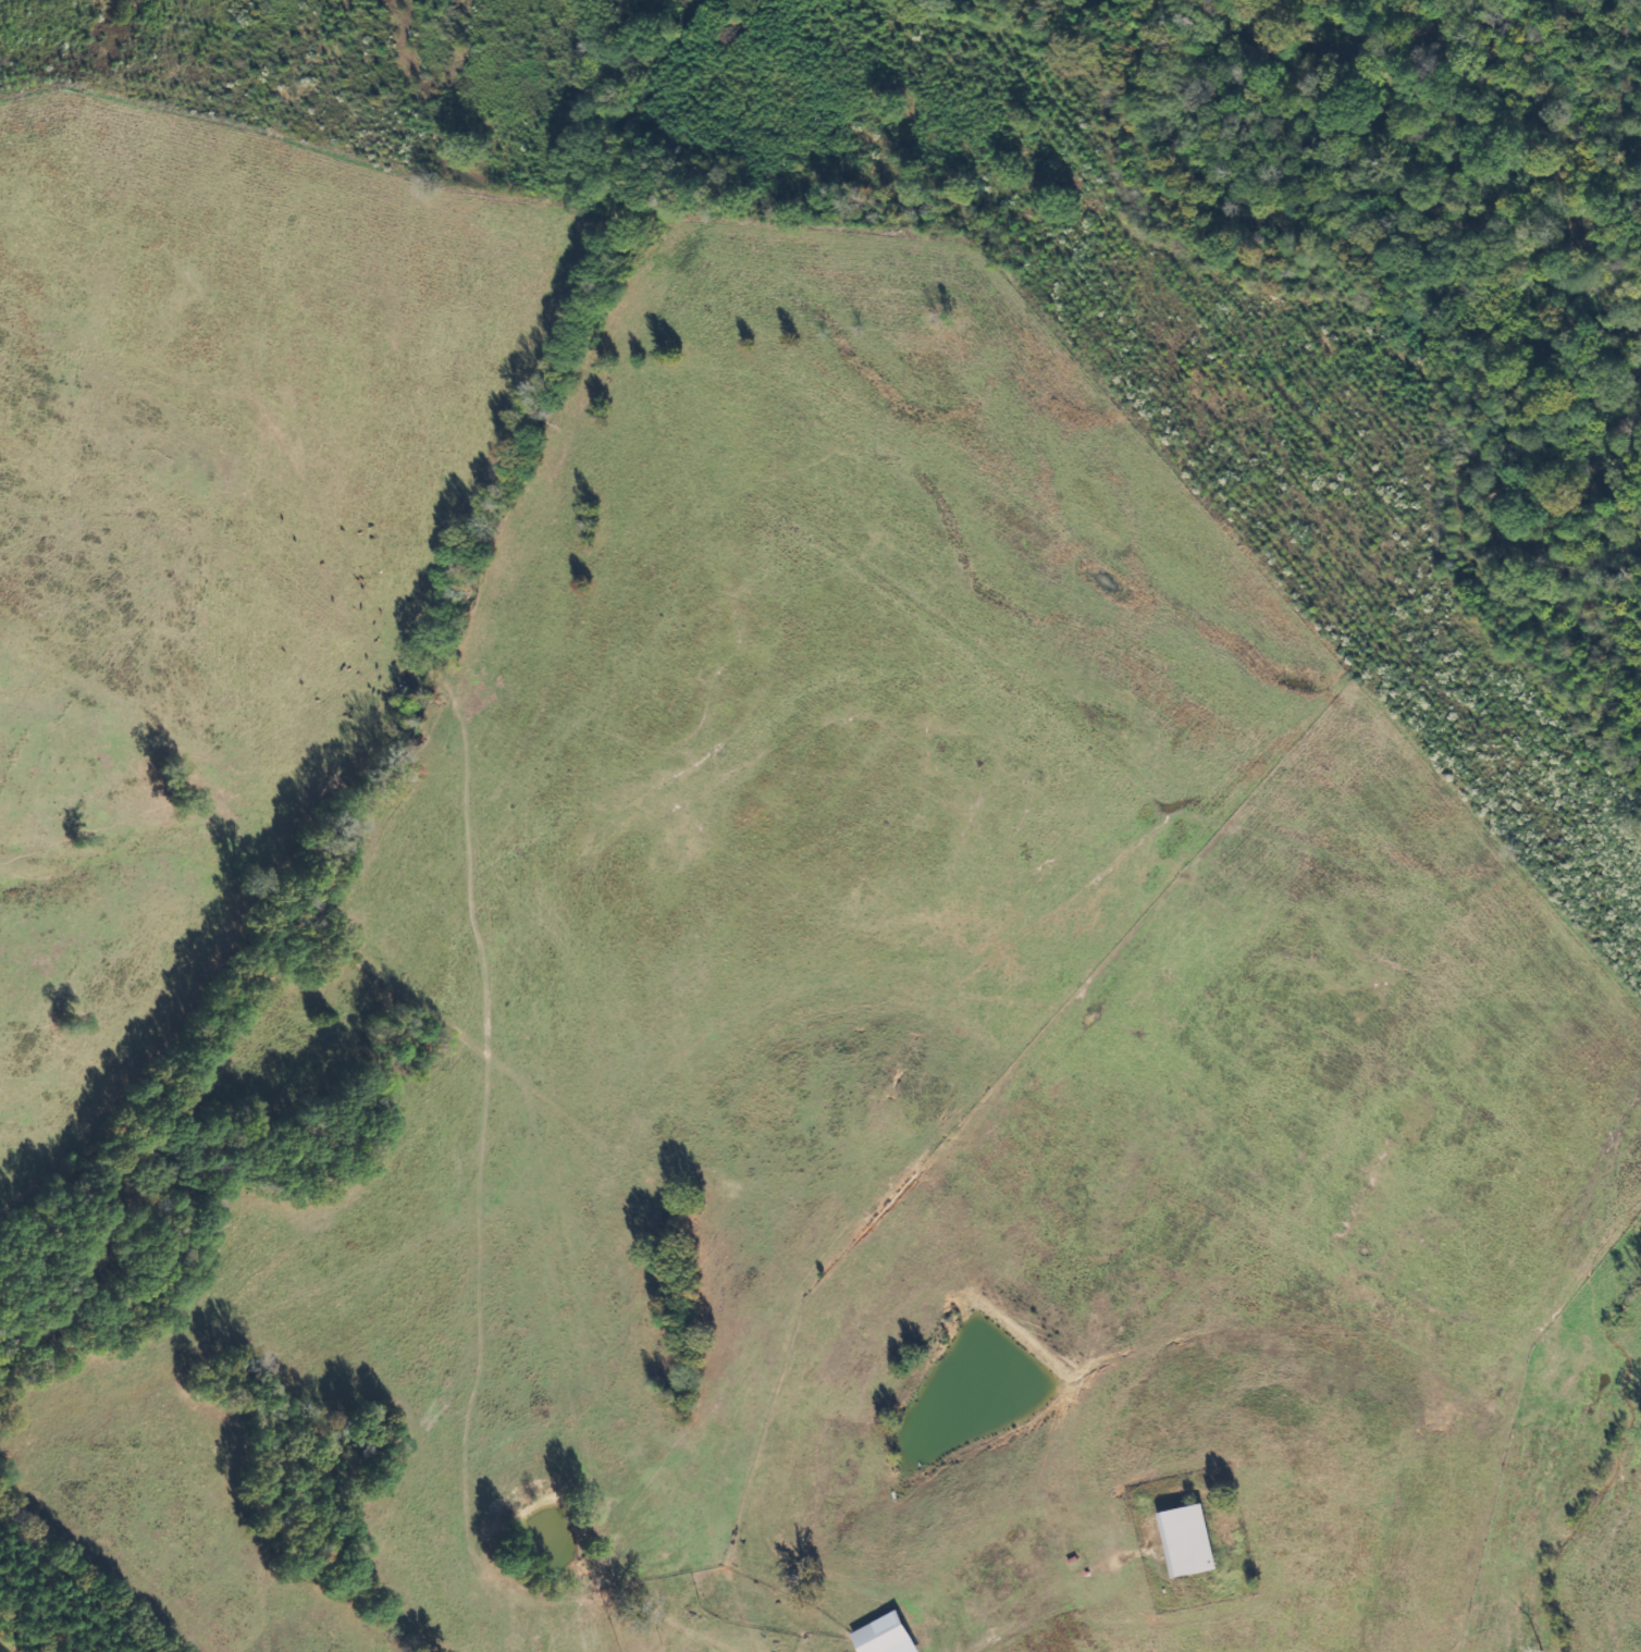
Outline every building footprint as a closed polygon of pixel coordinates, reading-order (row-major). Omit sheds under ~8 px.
[(899,1611),(851,1631),(860,1651),(916,1651),(899,1611)]
